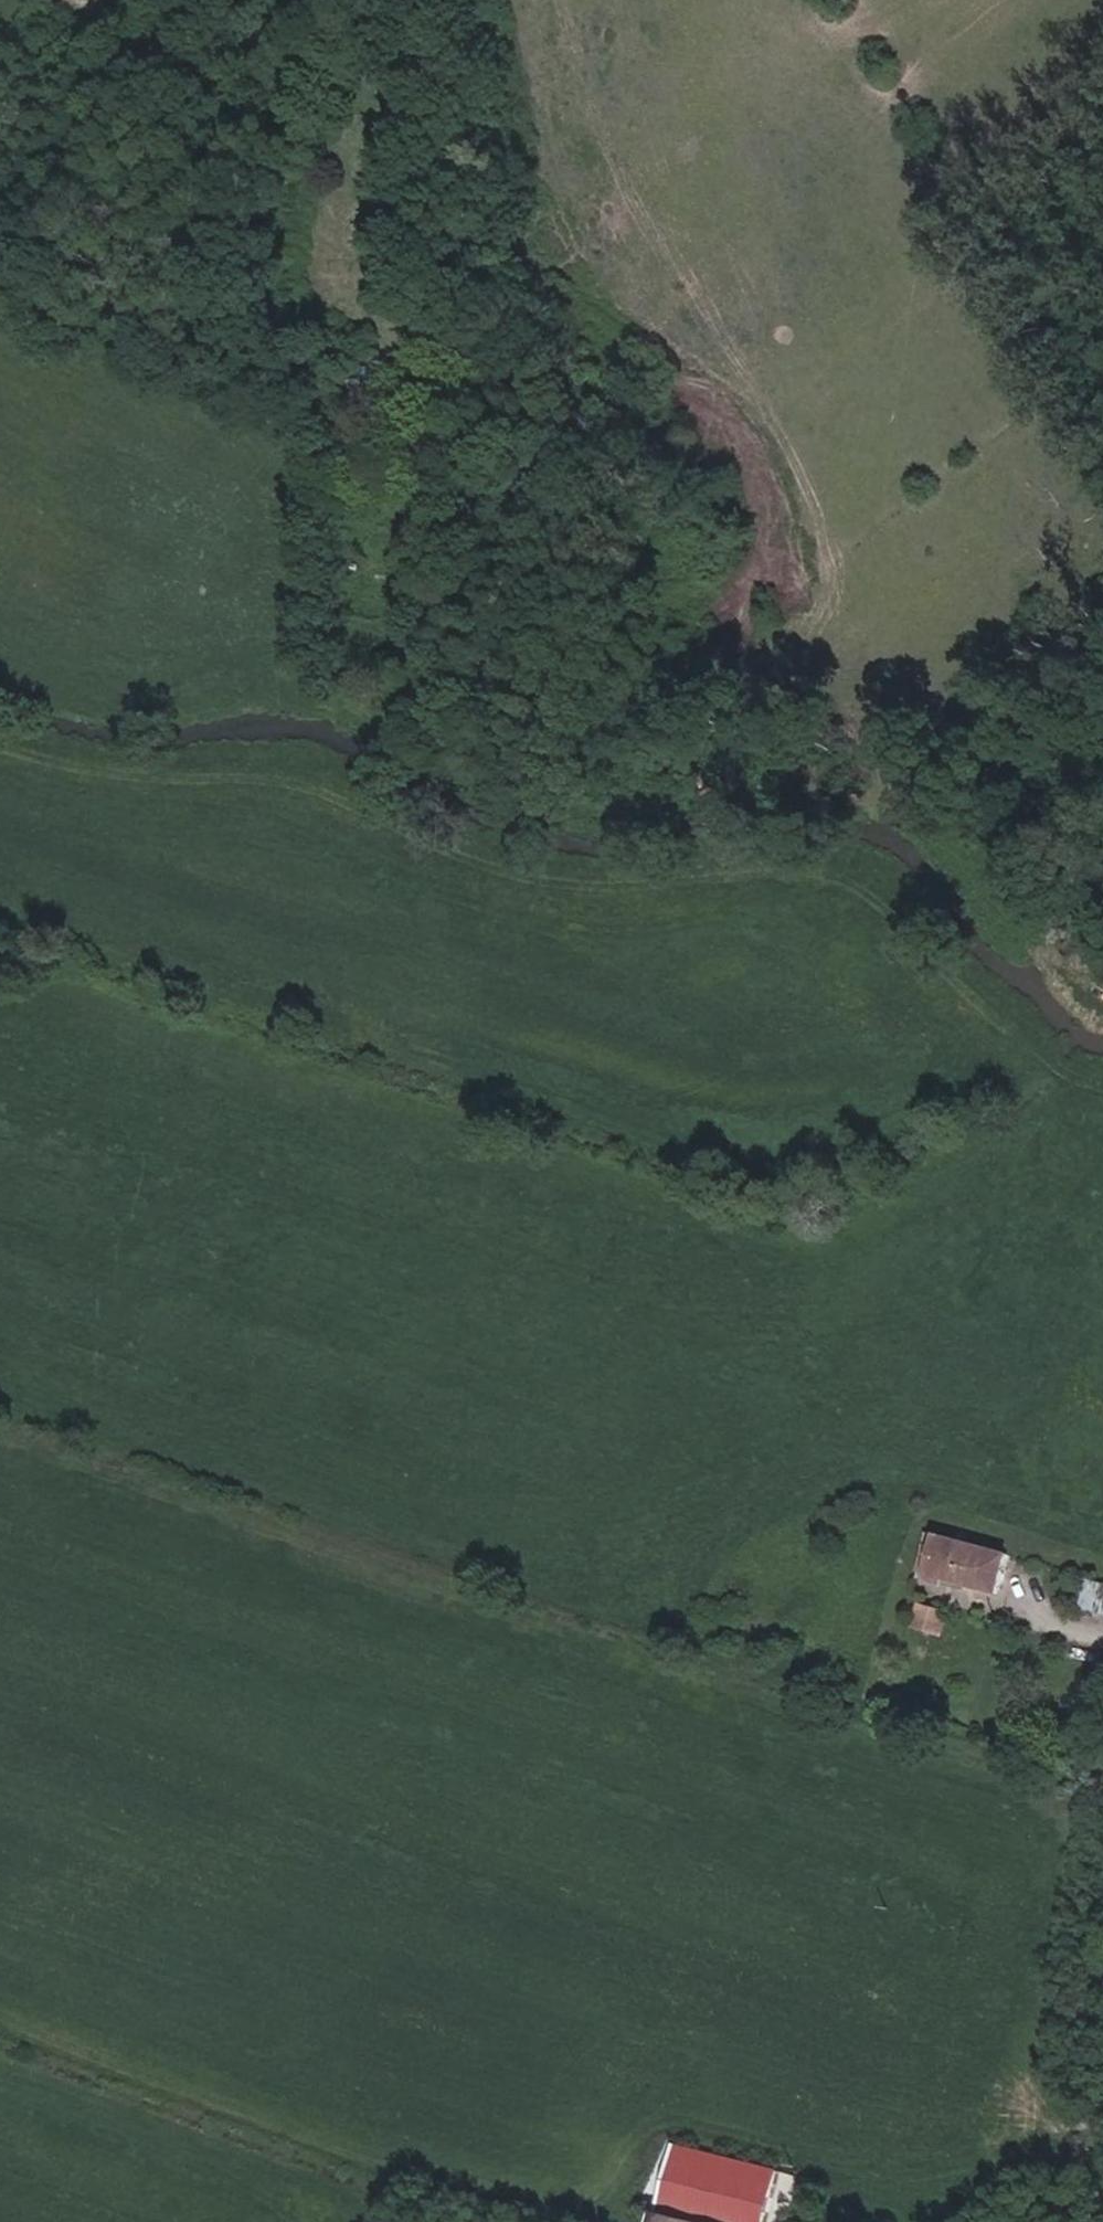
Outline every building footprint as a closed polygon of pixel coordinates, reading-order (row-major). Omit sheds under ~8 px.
[(927,1542),(1001,1564),(1008,1534),(965,1523),(970,1504),(962,1502),(939,1495),(927,1542)] [(992,1599),(1001,1564),(927,1542),(917,1581),(992,1599)] [(673,2147),(667,2181),(768,2197),(774,2163),(673,2147)] [(654,2205),(649,2221),(719,2221),(654,2205)]
